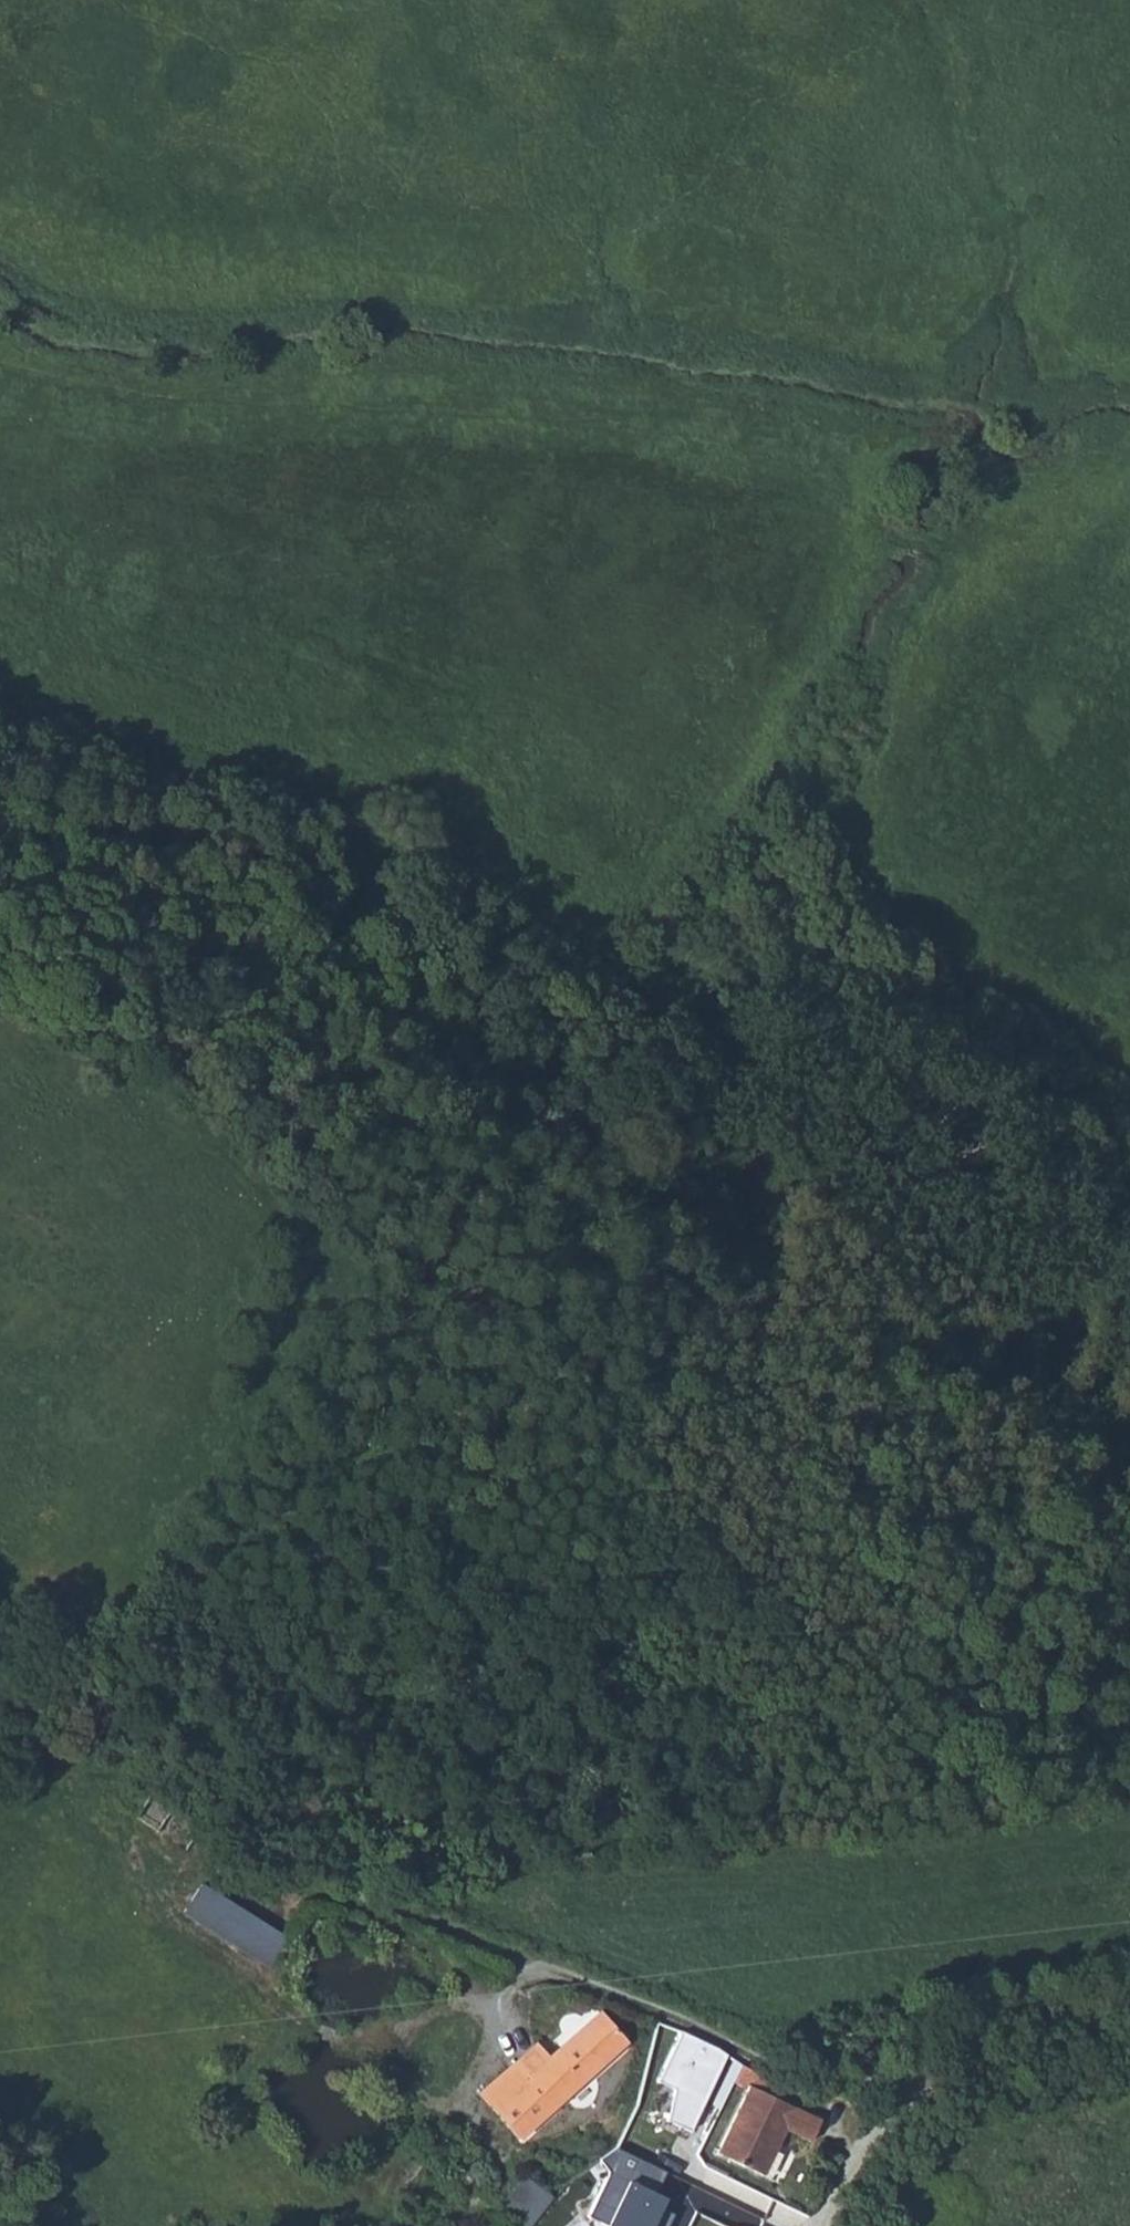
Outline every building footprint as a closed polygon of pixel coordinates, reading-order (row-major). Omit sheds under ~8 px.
[(183,1911),(271,1964),(290,1934),(202,1880),(183,1911)] [(476,2093),(491,2110),(525,2074),(550,2104),(611,2049),(634,2073),(647,2063),(657,2070),(669,2054),(634,2031),(623,2039),(598,2012),(532,2068),(524,2058),(517,2062),(514,2060),(476,2093)] [(742,2065),(732,2084),(744,2091),(750,2080),(759,2085),(764,2076),(752,2070),(748,2068),(742,2065)] [(516,2136),(550,2104),(525,2074),(491,2110),(516,2136)] [(717,2150),(762,2174),(786,2128),(810,2141),(821,2120),(751,2084),(717,2150)] [(501,2209),(526,2225),(534,2225),(554,2197),(523,2177),(501,2209)]
